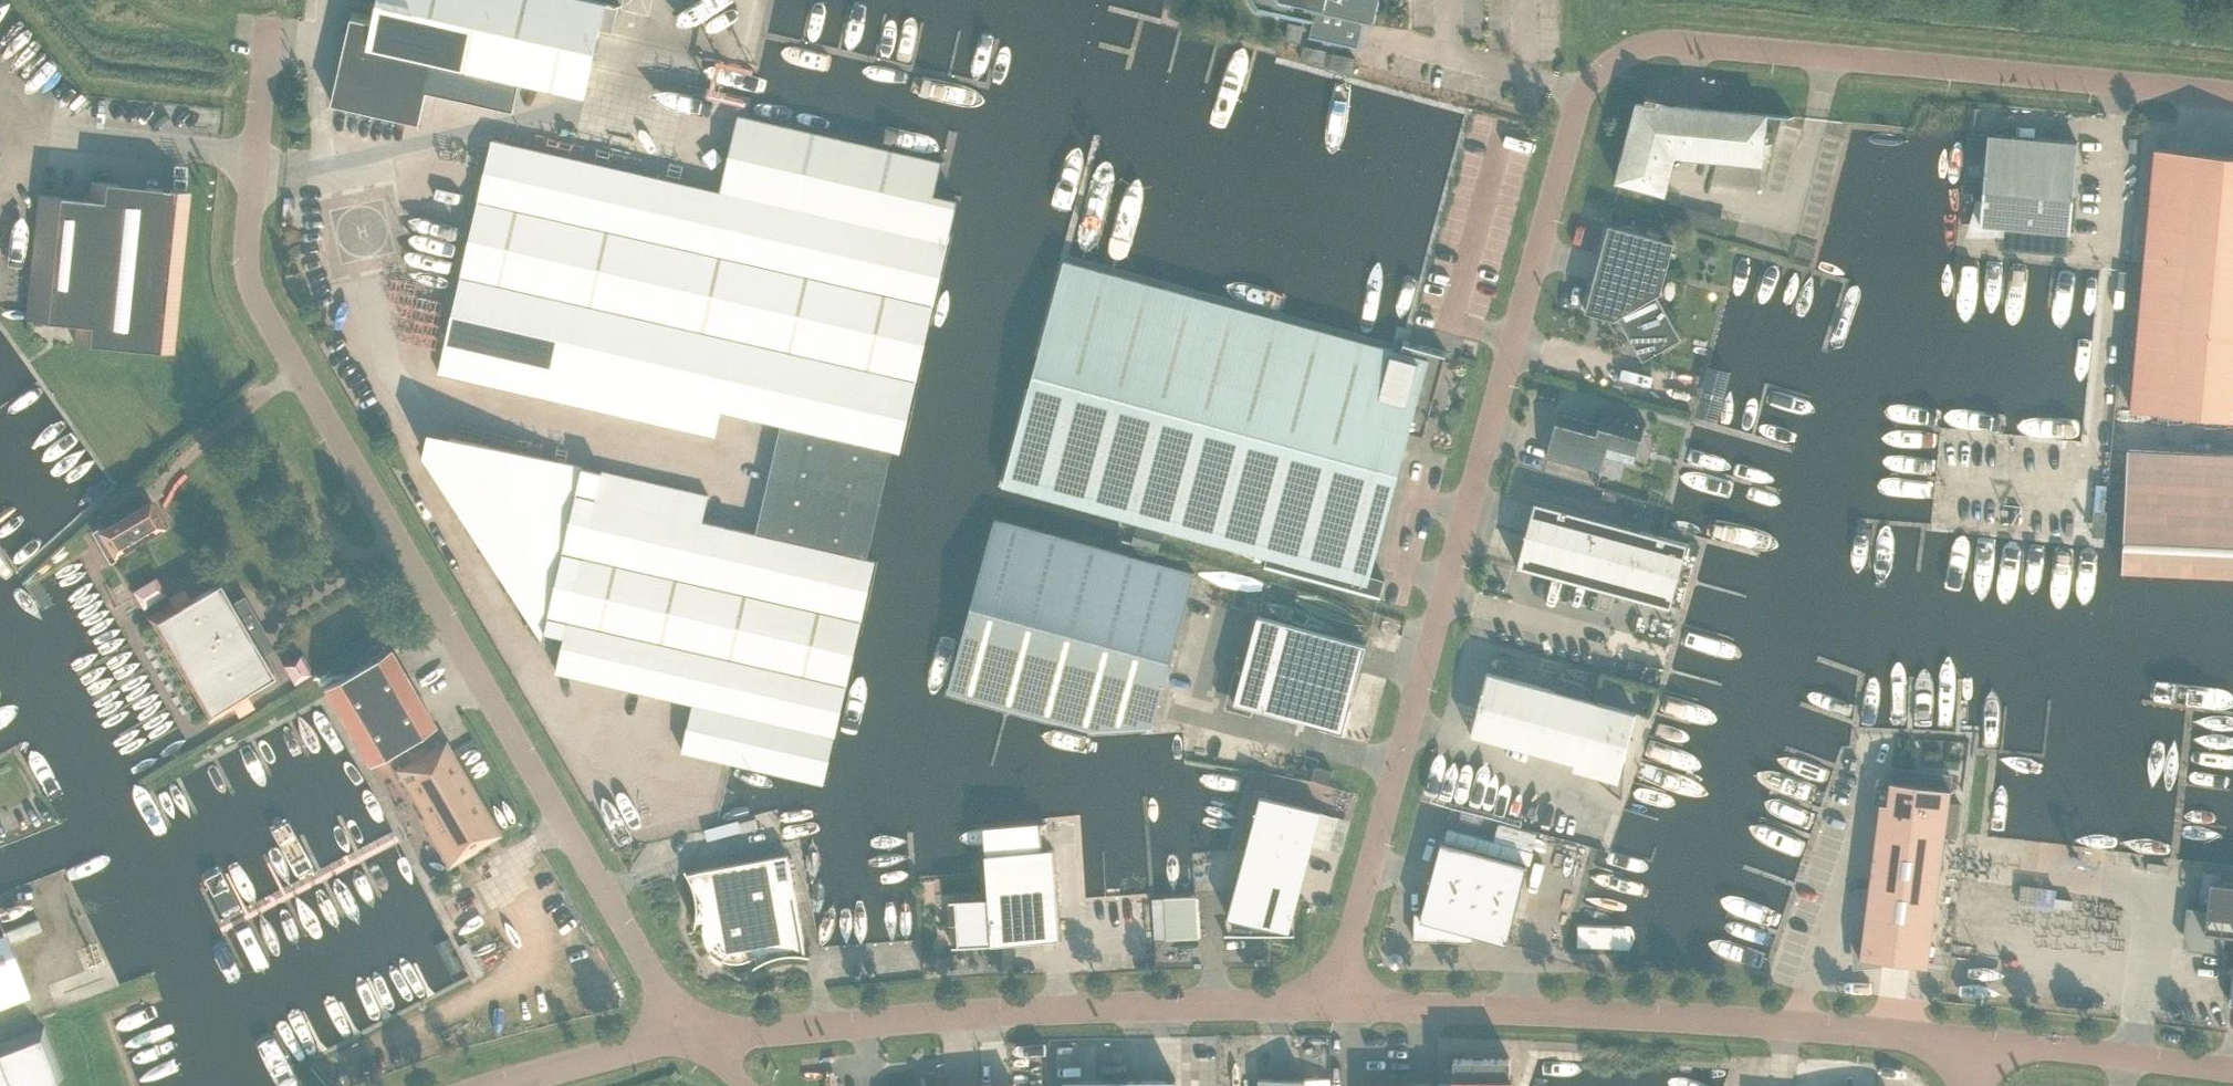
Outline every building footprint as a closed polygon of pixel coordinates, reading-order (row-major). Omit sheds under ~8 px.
[(374,16),(352,11),(331,104),(419,124),(426,91),(513,110),(519,82),(584,97),(605,2),(596,0),(378,0),(374,16)] [(1255,3),(1258,7),(1262,8),(1313,19),(1309,35),(1357,46),(1363,20),(1374,22),(1379,0),(1253,0),(1255,3)] [(1331,42),(1329,52),(1356,57),(1357,47),(1331,42)] [(1669,105),(1656,101),(1656,99),(1645,96),(1644,102),(1637,102),(1633,117),(1616,180),(1620,182),(1614,208),(1667,222),(1673,196),(1664,193),(1672,163),(1675,163),(1678,163),(1680,161),(1682,159),(1683,156),(1761,163),(1764,140),(1768,141),(1772,140),(1774,137),(1775,134),(1773,131),(1769,129),(1765,128),(1766,115),(1794,118),(1795,116),(1676,105),(1676,106),(1669,105)] [(932,194),(940,161),(739,115),(721,192),(947,244),(957,200),(932,194)] [(1983,139),(1985,120),(1971,119),(1969,138),(1983,139)] [(2069,232),(2078,142),(1988,134),(1980,224),(2069,232)] [(721,192),(492,139),(439,373),(715,436),(721,410),(781,424),(756,533),(702,521),(708,495),(581,466),(541,637),(563,642),(556,672),(692,703),(681,750),(713,758),(730,761),(824,783),(835,735),(947,244),(721,192)] [(2154,148),(2130,408),(2232,417),(2232,155),(2154,148)] [(172,351),(189,190),(90,180),(88,198),(44,194),(32,319),(75,323),(74,341),(172,351)] [(1674,335),(1652,297),(1660,292),(1674,242),(1608,224),(1585,311),(1614,319),(1622,314),(1644,353),(1674,335)] [(1034,372),(1397,471),(1408,432),(1423,436),(1430,414),(1434,415),(1436,405),(1432,404),(1447,351),(1404,339),(1400,352),(1064,260),(1034,372)] [(1369,575),(1397,471),(1034,372),(1003,485),(1123,518),(1267,557),(1263,569),(1379,600),(1385,579),(1369,575)] [(1637,452),(1645,422),(1602,410),(1598,424),(1557,413),(1545,456),(1601,471),(1608,444),(1637,452)] [(541,637),(581,466),(451,436),(424,453),(541,639),(541,637)] [(2122,571),(2232,576),(2232,454),(2127,450),(2125,482),(2122,571)] [(113,556),(164,526),(140,485),(105,516),(110,524),(98,531),(113,556)] [(1681,565),(1687,543),(1640,530),(1533,501),(1516,565),(1623,594),(1661,605),(1672,562),(1681,565)] [(1193,571),(996,518),(950,691),(1090,730),(1153,727),(1193,571)] [(231,602),(219,583),(191,599),(187,593),(172,602),(171,602),(145,617),(151,628),(155,625),(205,711),(201,713),(208,724),(234,708),(249,698),(246,692),(274,676),(262,656),(274,649),(242,596),(231,602)] [(1342,731),(1366,644),(1258,615),(1234,702),(1342,731)] [(295,673),(311,665),(303,649),(286,657),(295,673)] [(368,764),(434,726),(389,649),(323,687),(368,764)] [(1636,713),(1488,673),(1471,734),(1574,762),(1573,769),(1617,781),(1636,713)] [(452,861),(498,834),(444,742),(398,769),(452,861)] [(1328,783),(1332,770),(1315,766),(1311,778),(1328,783)] [(1876,829),(1944,838),(1950,789),(1890,781),(1887,803),(1880,802),(1876,829)] [(1341,854),(1350,819),(1260,794),(1250,829),(1227,916),(1235,918),(1235,934),(1224,934),(1224,935),(1294,935),(1294,934),(1291,934),(1291,919),(1311,845),(1341,854)] [(1927,967),(1944,838),(1876,829),(1860,958),(1927,967)] [(1506,943),(1527,866),(1441,842),(1421,913),(1414,913),(1413,940),(1473,941),(1473,934),(1506,943)] [(952,946),(1059,939),(1053,849),(985,854),(988,897),(949,900),(952,946)] [(806,954),(787,854),(688,872),(686,869),(684,870),(687,873),(689,877),(690,879),(692,883),(694,887),(694,890),(695,892),(696,896),(696,898),(697,903),(697,905),(697,909),(697,914),(696,918),(695,922),(695,925),(696,925),(697,922),(704,920),(703,924),(703,927),(703,930),(703,932),(703,935),(704,937),(704,940),(705,942),(706,944),(707,946),(709,949),(712,952),(714,954),(717,956),(720,958),(725,960),(728,961),(730,962),(735,962),(739,962),(743,961),(745,961),(747,960),(750,959),(752,958),(755,956),(756,963),(754,965),(755,966),(760,962),(766,959),(770,958),(774,956),(781,955),(788,954),(792,954),(796,954),(803,955),(810,956),(810,955),(806,954)] [(2184,936),(2194,949),(2221,952),(2221,953),(2223,953),(2225,934),(2232,935),(2232,883),(2210,880),(2206,910),(2187,907),(2186,909),(2187,909),(2184,936)] [(1154,939),(1199,937),(1196,895),(1151,898),(1154,939)] [(27,996),(3,934),(0,935),(0,1007),(27,996)] [(55,1080),(63,1077),(44,1026),(0,1042),(0,1085),(57,1085),(55,1080)] [(1510,1058),(1454,1058),(1454,1077),(1451,1077),(1451,1079),(1454,1079),(1454,1084),(1365,1084),(1365,1085),(1502,1085),(1502,1079),(1512,1079),(1512,1077),(1510,1077),(1510,1058)] [(675,1081),(682,1074),(676,1068),(669,1075),(675,1081)]
